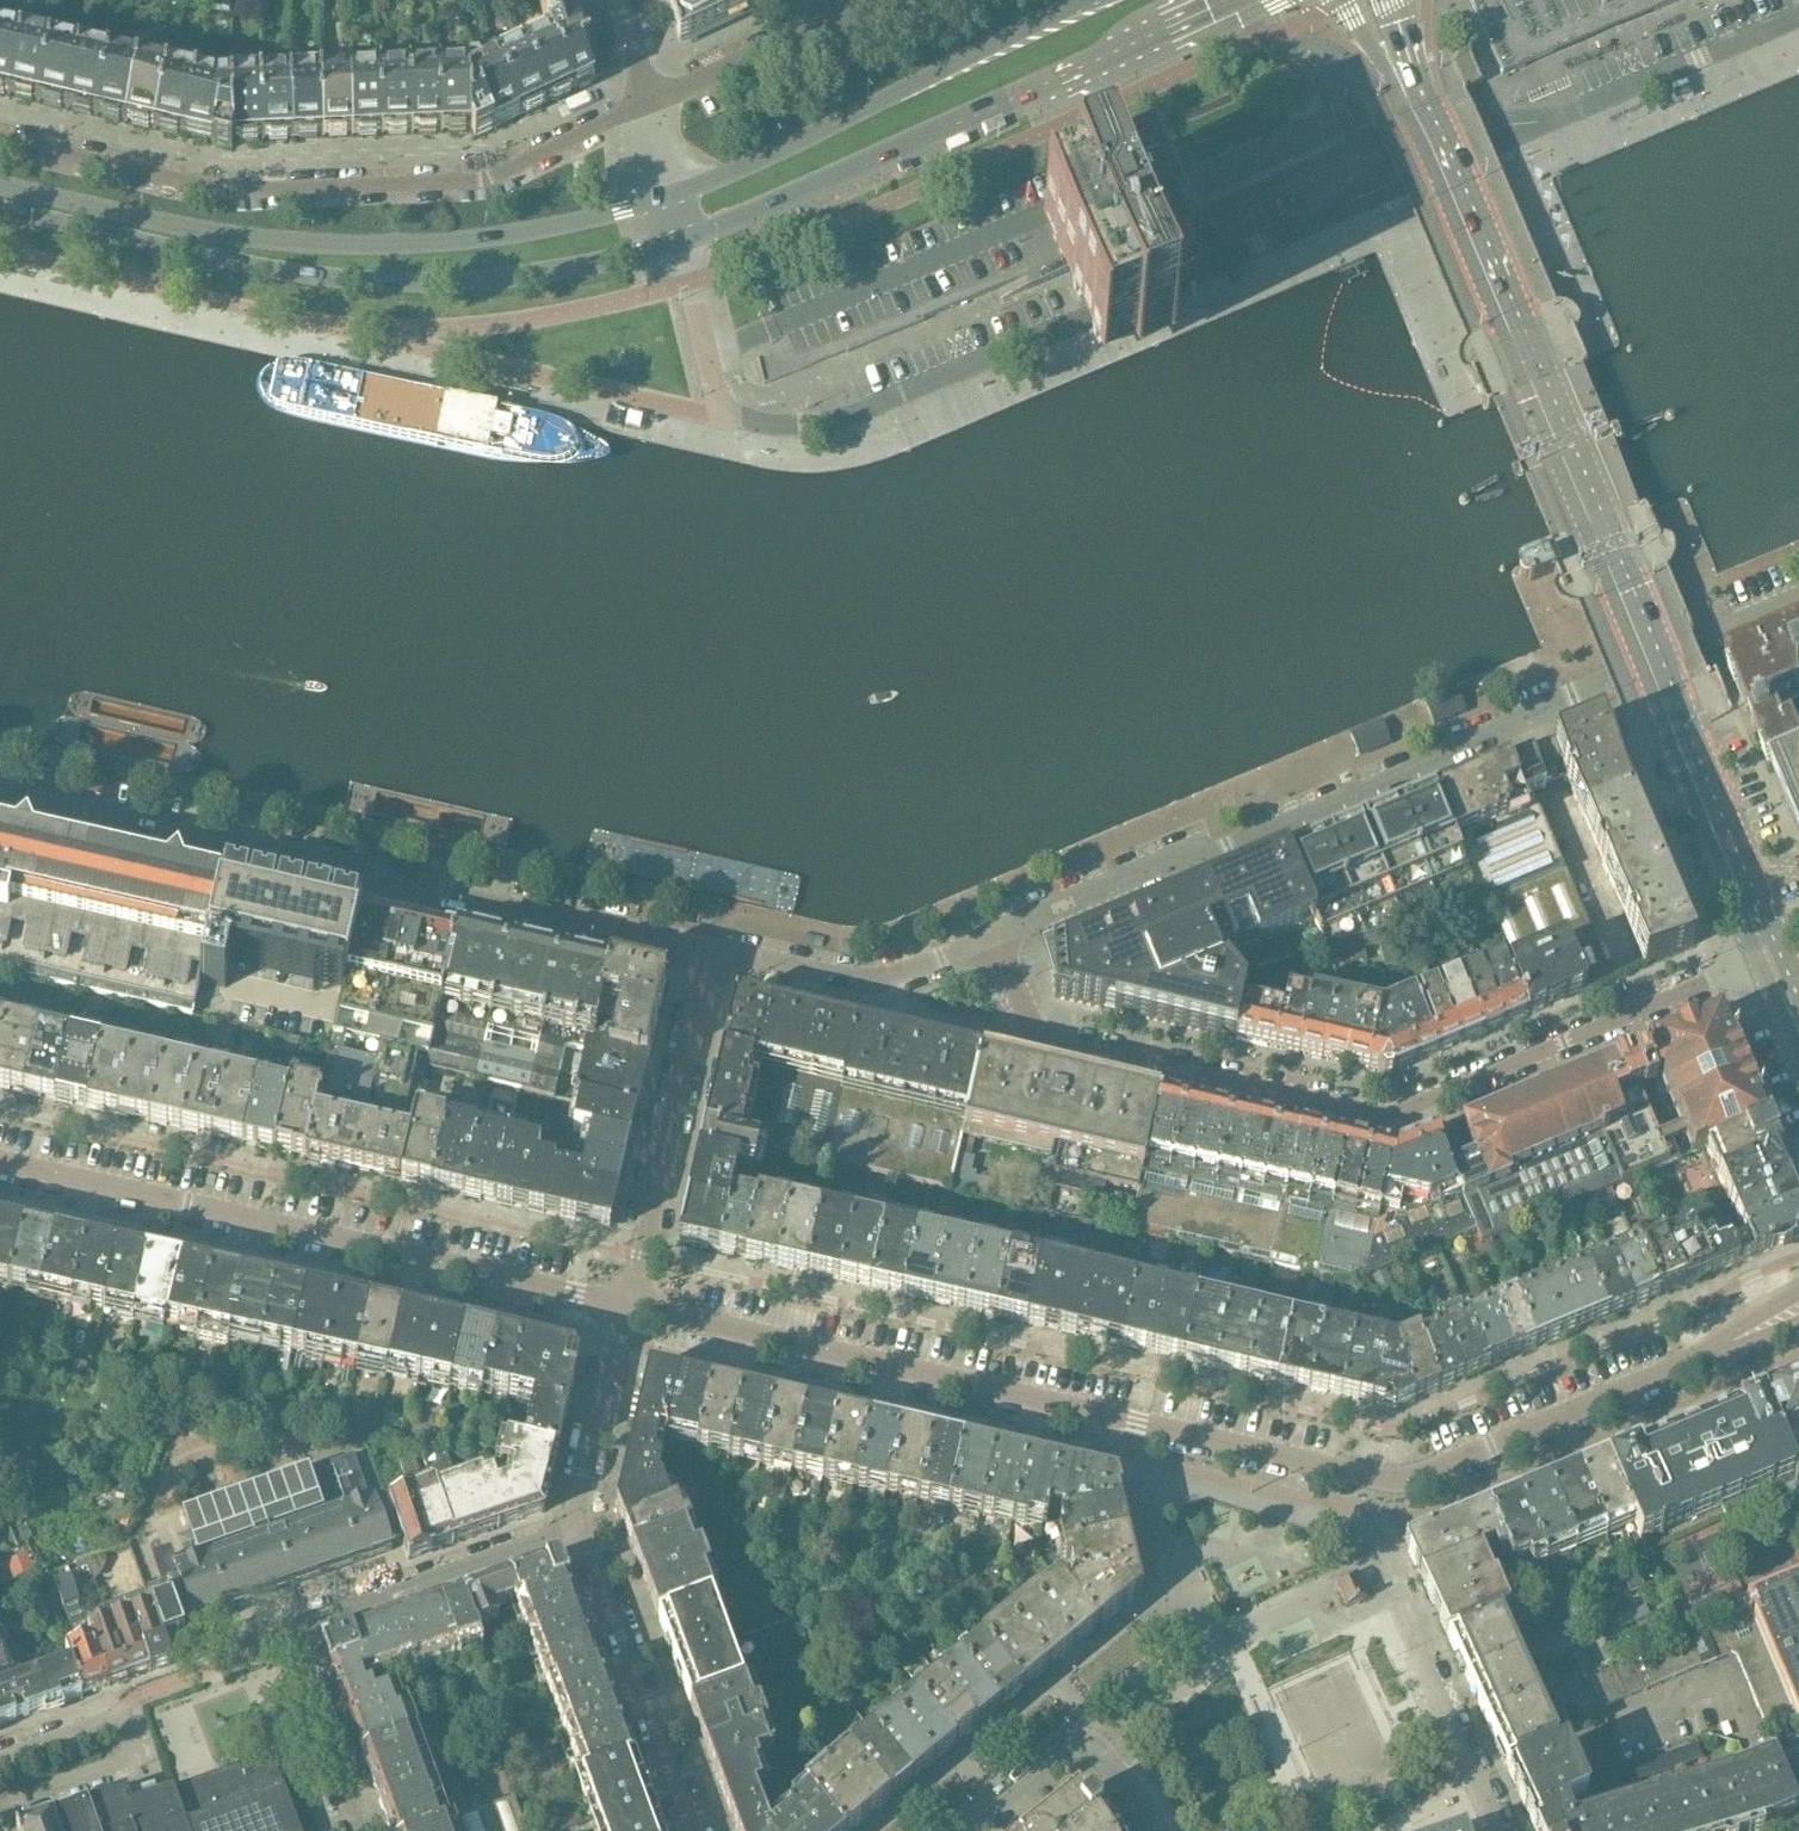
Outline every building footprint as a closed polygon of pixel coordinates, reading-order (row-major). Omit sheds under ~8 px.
[(547,33),(556,37),(576,30),(567,0),(536,0),(547,33)] [(670,10),(670,11),(671,11),(673,20),(673,21),(673,22),(674,22),(676,31),(676,32),(677,32),(681,41),(759,5),(760,6),(764,5),(762,0),(667,0),(670,10)] [(1560,0),(1361,0),(1250,58),(1277,121),(1560,0)] [(576,30),(556,37),(547,33),(545,34),(572,94),(593,85),(581,60),(588,56),(576,30)] [(0,32),(0,98),(2,99),(2,96),(8,98),(21,36),(0,32)] [(572,94),(545,34),(519,46),(546,106),(552,104),(553,106),(569,98),(568,96),(572,94)] [(50,42),(21,36),(8,98),(15,99),(14,101),(31,105),(31,103),(37,104),(50,42)] [(80,48),(50,42),(37,104),(44,106),(43,108),(60,112),(60,110),(66,111),(80,48)] [(546,106),(519,46),(491,59),(518,119),(525,116),(526,118),(542,111),(541,109),(546,106)] [(109,55),(80,48),(66,111),(73,113),(73,115),(89,119),(90,116),(96,118),(109,55)] [(138,62),(119,57),(109,55),(96,118),(102,119),(102,122),(118,125),(119,123),(124,124),(138,62)] [(476,66),(468,67),(471,133),(474,141),(493,132),(493,131),(518,119),(491,59),(476,66)] [(169,69),(138,62),(124,124),(131,126),(131,128),(147,132),(148,130),(155,132),(169,69)] [(468,67),(438,68),(439,135),(448,134),(448,136),(465,136),(465,134),(471,133),(468,67)] [(438,68),(408,70),(410,136),(418,135),(418,138),(435,137),(435,135),(439,135),(438,68)] [(199,75),(169,69),(155,132),(160,133),(160,135),(176,139),(177,136),(185,138),(199,75)] [(408,70),(379,71),(381,137),(388,137),(388,139),(405,138),(405,136),(410,136),(408,70)] [(379,71),(349,72),(351,138),(358,138),(359,140),(375,139),(375,137),(381,137),(379,71)] [(349,72),(321,74),(323,139),(329,139),(329,141),(346,141),(346,138),(351,138),(349,72)] [(321,74),(291,75),(293,141),(299,140),(299,143),(316,142),(316,140),(323,139),(321,74)] [(215,79),(199,75),(185,138),(211,144),(211,145),(231,150),(233,143),(232,78),(215,79)] [(291,75),(261,77),(263,142),(269,141),(269,144),(286,143),(286,141),(293,141),(291,75)] [(261,77),(232,78),(233,143),(239,143),(239,145),(256,144),(256,142),(263,142),(261,77)] [(1469,371),(1470,374),(1571,332),(1570,329),(1571,328),(1572,327),(1573,325),(1573,324),(1573,322),(1572,320),(1571,318),(1569,316),(1567,314),(1565,313),(1563,312),(1561,311),(1559,311),(1556,311),(1548,311),(1518,240),(1496,187),(1420,219),(1472,342),(1465,349),(1464,351),(1463,352),(1462,354),(1461,356),(1460,358),(1460,361),(1460,363),(1460,365),(1461,367),(1461,368),(1462,369),(1464,371),(1466,371),(1467,372),(1469,371)] [(1073,208),(1078,220),(1048,232),(1047,230),(1046,230),(1082,318),(1107,376),(1109,375),(1107,372),(1137,360),(1141,371),(1145,370),(1143,366),(1173,353),(1175,356),(1179,354),(1164,318),(1194,306),(1196,309),(1198,308),(1185,277),(1153,198),(1149,200),(1150,202),(1119,215),(1110,193),(1107,194),(1107,196),(1077,208),(1076,207),(1073,208)] [(1657,542),(1560,583),(1562,588),(1561,588),(1559,588),(1558,588),(1557,589),(1557,590),(1556,590),(1556,592),(1556,593),(1557,594),(1558,597),(1559,598),(1561,600),(1562,601),(1564,603),(1566,604),(1568,604),(1570,605),(1573,605),(1582,604),(1586,615),(1662,583),(1658,573),(1664,566),(1666,564),(1667,562),(1668,561),(1668,559),(1669,557),(1669,555),(1669,552),(1669,550),(1668,548),(1667,546),(1667,545),(1665,544),(1663,544),(1662,544),(1661,544),(1660,545),(1659,545),(1658,546),(1657,542)] [(1520,561),(1520,562),(1522,566),(1520,567),(1520,568),(1519,569),(1519,570),(1518,571),(1518,572),(1518,573),(1519,574),(1519,575),(1521,577),(1523,578),(1524,578),(1525,578),(1527,578),(1529,583),(1553,573),(1546,556),(1538,559),(1536,554),(1520,561)] [(1767,657),(1783,696),(1789,709),(1779,713),(1789,736),(1797,732),(1798,737),(1798,643),(1767,657)] [(1504,658),(1514,658),(1514,649),(1504,649),(1504,658)] [(1779,713),(1789,709),(1783,696),(1767,657),(1732,671),(1776,773),(1798,763),(1798,737),(1797,732),(1789,736),(1779,713)] [(1390,696),(1399,696),(1399,687),(1390,687),(1390,696)] [(1432,726),(1462,713),(1453,691),(1423,703),(1432,726)] [(1399,696),(1390,696),(1390,706),(1399,706),(1399,696)] [(1357,757),(1388,744),(1379,722),(1348,735),(1357,757)] [(1552,747),(1565,779),(1583,822),(1630,802),(1599,727),(1552,747)] [(1552,747),(1530,757),(1509,766),(1522,797),(1530,794),(1544,788),(1565,779),(1552,747)] [(1776,773),(1798,828),(1798,763),(1776,773)] [(1562,872),(1530,794),(1522,797),(1509,766),(1433,798),(1479,908),(1517,891),(1562,872)] [(1479,908),(1433,798),(1360,829),(1407,939),(1479,908)] [(1630,802),(1583,822),(1597,856),(1613,895),(1661,876),(1630,802)] [(312,818),(305,817),(303,827),(310,828),(312,818)] [(1407,939),(1360,829),(1286,860),(1321,944),(1325,954),(1327,958),(1394,944),(1407,939)] [(0,830),(0,972),(46,983),(191,1016),(222,881),(0,830)] [(1297,954),(1321,944),(1286,860),(1203,894),(1106,934),(1040,958),(1052,998),(1054,999),(1236,1041),(1243,1012),(1246,997),(1221,966),(1248,953),(1257,975),(1276,968),(1302,962),(1327,958),(1325,954),(1299,959),(1297,954)] [(1562,872),(1517,891),(1479,908),(1501,960),(1504,967),(1526,1017),(1608,983),(1562,872)] [(1661,876),(1613,895),(1644,968),(1691,948),(1661,876)] [(223,881),(199,984),(224,989),(229,966),(215,963),(218,949),(234,953),(237,953),(260,959),(265,960),(288,965),(292,966),(315,971),(319,972),(343,977),(345,978),(360,913),(358,912),(337,907),(334,907),(223,881)] [(581,894),(583,885),(574,883),(572,892),(581,894)] [(739,898),(749,898),(749,888),(739,888),(739,898)] [(423,1070),(440,998),(454,935),(361,913),(329,1048),(317,1099),(363,1108),(412,1118),(423,1070)] [(454,935),(440,998),(423,1070),(475,1082),(505,947),(454,935)] [(557,958),(505,947),(475,1082),(526,1094),(557,958)] [(590,1054),(600,1012),(609,970),(557,958),(526,1094),(552,1099),(556,1082),(558,1073),(559,1067),(563,1049),(584,1053),(590,1054)] [(1526,1017),(1504,967),(1501,960),(1480,970),(1502,1027),(1526,1017)] [(655,1025),(663,989),(656,981),(609,970),(600,1012),(655,1025)] [(1502,1027),(1480,970),(1458,979),(1480,1036),(1502,1027)] [(1480,1036),(1458,979),(1436,988),(1459,1045),(1480,1036)] [(1459,1045),(1436,988),(1414,998),(1437,1054),(1459,1045)] [(1288,993),(1283,1016),(1275,1050),(1298,1055),(1311,997),(1288,993)] [(1335,1002),(1311,997),(1298,1055),(1321,1060),(1335,1002)] [(788,1076),(802,1014),(734,998),(720,1060),(788,1076)] [(1437,1054),(1414,998),(1393,1007),(1415,1063),(1437,1054)] [(1358,1007),(1335,1002),(1321,1060),(1345,1065),(1358,1007)] [(1275,1050),(1283,1016),(1252,1007),(1243,1012),(1236,1041),(1275,1050)] [(1380,1012),(1358,1007),(1345,1065),(1367,1070),(1380,1012)] [(1393,1007),(1380,1012),(1367,1070),(1387,1075),(1415,1063),(1393,1007)] [(645,1067),(655,1025),(600,1012),(590,1054),(645,1067)] [(841,1088),(855,1026),(802,1014),(788,1076),(841,1088)] [(1685,1135),(1692,1153),(1705,1148),(1766,1121),(1723,1019),(1713,1015),(1654,1040),(1650,1052),(1643,1048),(1630,1053),(1626,1060),(1616,1056),(1460,1122),(1474,1157),(1449,1168),(1475,1229),(1481,1243),(1619,1184),(1677,1159),(1670,1142),(1685,1135)] [(892,1177),(925,1043),(855,1026),(841,1088),(839,1093),(824,1162),(892,1177)] [(6,1027),(0,1053),(0,1090),(22,1095),(36,1034),(6,1027)] [(68,1041),(36,1034),(22,1095),(54,1102),(68,1041)] [(297,1041),(283,1037),(280,1054),(294,1057),(297,1041)] [(99,1048),(68,1041),(54,1102),(85,1109),(99,1048)] [(960,1137),(979,1055),(925,1043),(892,1177),(948,1190),(960,1137)] [(129,1055),(99,1048),(85,1109),(115,1116),(129,1055)] [(645,1067),(590,1054),(584,1053),(580,1069),(576,1068),(573,1077),(578,1078),(640,1092),(645,1067)] [(160,1062),(129,1055),(115,1116),(146,1123),(160,1062)] [(1138,1193),(1160,1097),(1117,1087),(979,1055),(960,1137),(1048,1157),(1047,1162),(1053,1173),(1057,1174),(1104,1185),(1138,1193)] [(824,1162),(839,1093),(841,1088),(788,1076),(720,1060),(703,1133),(759,1146),(799,1156),(824,1162)] [(192,1070),(160,1062),(146,1123),(178,1130),(192,1070)] [(226,1078),(192,1070),(178,1130),(212,1138),(226,1078)] [(640,1092),(578,1078),(573,1077),(570,1090),(575,1091),(572,1104),(576,1105),(634,1118),(640,1092)] [(257,1085),(226,1078),(212,1138),(243,1145),(257,1085)] [(287,1092),(257,1085),(243,1145),(273,1152),(287,1092)] [(317,1099),(287,1092),(273,1152),(303,1159),(317,1099)] [(1160,1097),(1138,1193),(1129,1230),(1152,1236),(1182,1102),(1160,1097)] [(349,1170),(363,1108),(317,1099),(303,1159),(349,1170)] [(1206,1107),(1182,1102),(1152,1236),(1176,1241),(1206,1107)] [(634,1118),(576,1105),(572,1104),(565,1130),(570,1131),(565,1151),(576,1153),(580,1134),(587,1136),(628,1145),(634,1118)] [(1200,1247),(1231,1113),(1206,1107),(1176,1241),(1200,1247)] [(397,1181),(412,1118),(363,1108),(349,1170),(397,1181)] [(1223,1252),(1253,1118),(1231,1113),(1200,1247),(1223,1252)] [(442,1125),(412,1118),(397,1181),(428,1188),(442,1125)] [(1247,1258),(1279,1124),(1253,1118),(1223,1252),(1247,1258)] [(1766,1121),(1705,1148),(1717,1177),(1778,1151),(1766,1121)] [(1270,1263),(1300,1129),(1279,1124),(1247,1258),(1270,1263)] [(475,1133),(442,1125),(428,1188),(460,1196),(475,1133)] [(1293,1269),(1324,1134),(1300,1129),(1270,1263),(1293,1269)] [(507,1140),(475,1133),(460,1196),(492,1203),(507,1140)] [(754,1170),(759,1146),(703,1133),(698,1156),(747,1168),(754,1170)] [(1475,1229),(1449,1168),(1434,1133),(1408,1144),(1444,1243),(1459,1236),(1475,1229)] [(1315,1274),(1345,1139),(1324,1134),(1293,1269),(1315,1274)] [(610,1222),(616,1197),(628,1145),(587,1136),(575,1188),(562,1184),(563,1180),(561,1174),(552,1171),(553,1165),(534,1161),(522,1210),(603,1228),(610,1222)] [(1338,1280),(1370,1145),(1345,1139),(1315,1274),(1338,1280)] [(537,1148),(507,1140),(492,1203),(522,1210),(534,1161),(537,1148)] [(1444,1243),(1408,1144),(1393,1150),(1379,1210),(1363,1278),(1444,1243)] [(1363,1278),(1379,1210),(1393,1150),(1370,1145),(1338,1280),(1351,1283),(1363,1278)] [(1790,1180),(1778,1151),(1717,1177),(1730,1206),(1790,1180)] [(747,1168),(698,1156),(692,1180),(731,1189),(734,1176),(744,1179),(747,1168)] [(1057,1174),(1054,1189),(1101,1199),(1104,1185),(1057,1174)] [(731,1189),(692,1180),(687,1203),(726,1212),(729,1198),(731,1189)] [(1730,1206),(1741,1234),(1798,1210),(1798,1200),(1790,1180),(1730,1206)] [(754,1204),(729,1198),(726,1212),(716,1253),(741,1259),(754,1204)] [(756,1200),(754,1204),(741,1259),(773,1266),(787,1207),(756,1200)] [(726,1212),(687,1203),(678,1244),(716,1253),(726,1212)] [(818,1214),(787,1207),(773,1266),(804,1274),(818,1214)] [(1741,1234),(1726,1241),(1727,1245),(1721,1248),(1713,1251),(1708,1240),(1696,1244),(1710,1276),(1765,1253),(1766,1254),(1772,1252),(1782,1251),(1790,1244),(1796,1241),(1796,1240),(1798,1239),(1798,1210),(1741,1234)] [(849,1222),(818,1214),(804,1274),(835,1281),(849,1222)] [(1670,1238),(1662,1242),(1682,1288),(1710,1276),(1696,1244),(1686,1220),(1667,1229),(1670,1238)] [(0,1222),(0,1285),(9,1287),(23,1227),(0,1222)] [(881,1229),(849,1222),(835,1281),(867,1288),(881,1229)] [(54,1235),(23,1227),(9,1287),(41,1294),(54,1235)] [(913,1236),(881,1229),(867,1288),(900,1296),(913,1236)] [(1475,1229),(1459,1236),(1465,1249),(1481,1243),(1475,1229)] [(85,1242),(54,1235),(41,1294),(72,1301),(85,1242)] [(1659,1235),(1634,1246),(1656,1299),(1682,1288),(1662,1242),(1659,1235)] [(944,1244),(913,1236),(900,1296),(930,1303),(944,1244)] [(117,1249),(85,1242),(72,1301),(103,1309),(117,1249)] [(976,1251),(944,1244),(930,1303),(962,1310),(976,1251)] [(1656,1299),(1634,1246),(1610,1256),(1632,1309),(1656,1299)] [(148,1256),(117,1249),(103,1309),(135,1316),(148,1256)] [(1007,1258),(976,1251),(962,1310),(993,1317),(1007,1258)] [(179,1263),(148,1256),(135,1316),(165,1323),(179,1263)] [(1610,1256),(1585,1266),(1608,1319),(1632,1309),(1610,1256)] [(1038,1265),(1007,1258),(993,1317),(1024,1325),(1038,1265)] [(211,1271),(179,1263),(165,1323),(197,1330),(211,1271)] [(1069,1272),(1038,1265),(1024,1325),(1055,1332),(1069,1272)] [(1608,1319),(1585,1266),(1561,1276),(1584,1330),(1608,1319)] [(242,1278),(211,1271),(197,1330),(229,1337),(242,1278)] [(1101,1280),(1069,1272),(1055,1332),(1087,1339),(1101,1280)] [(1561,1276),(1537,1286),(1559,1340),(1584,1330),(1561,1276)] [(273,1285),(242,1278),(229,1337),(260,1345),(273,1285)] [(1133,1287),(1101,1280),(1087,1339),(1119,1347),(1133,1287)] [(305,1292),(273,1285),(260,1345),(292,1352),(305,1292)] [(1537,1286),(1513,1296),(1535,1350),(1559,1340),(1537,1286)] [(1164,1294),(1133,1287),(1119,1347),(1150,1354),(1164,1294)] [(336,1299),(305,1292),(292,1352),(323,1359),(336,1299)] [(1198,1302),(1164,1294),(1150,1354),(1184,1362),(1198,1302)] [(1535,1350),(1513,1296),(1488,1307),(1511,1360),(1535,1350)] [(368,1306),(336,1299),(323,1359),(354,1366),(368,1306)] [(1229,1309),(1198,1302),(1184,1362),(1215,1369),(1229,1309)] [(398,1313),(368,1306),(354,1366),(384,1373),(398,1313)] [(1488,1307),(1464,1317),(1487,1370),(1511,1360),(1488,1307)] [(1261,1317),(1229,1309),(1215,1369),(1247,1376),(1261,1317)] [(430,1321),(398,1313),(384,1373),(416,1381),(430,1321)] [(1291,1324),(1261,1317),(1247,1376),(1277,1383),(1291,1324)] [(1487,1370),(1464,1317),(1440,1327),(1463,1381),(1487,1370)] [(462,1328),(430,1321),(416,1381),(448,1388),(462,1328)] [(1322,1331),(1291,1324),(1277,1383),(1309,1391),(1322,1331)] [(1463,1381),(1440,1327),(1416,1337),(1438,1391),(1463,1381)] [(494,1335),(462,1328),(448,1388),(473,1393),(480,1395),(481,1391),(494,1335)] [(1354,1338),(1322,1331),(1309,1391),(1340,1398),(1354,1338)] [(519,1341),(494,1335),(481,1391),(505,1397),(519,1341)] [(1416,1337),(1392,1347),(1414,1401),(1438,1391),(1416,1337)] [(1383,1345),(1354,1338),(1340,1398),(1370,1405),(1383,1345)] [(544,1347),(519,1341),(505,1397),(530,1403),(532,1404),(544,1347)] [(1392,1347),(1383,1345),(1370,1405),(1382,1408),(1382,1409),(1387,1410),(1393,1410),(1414,1401),(1392,1347)] [(573,1353),(544,1347),(532,1404),(530,1403),(529,1408),(565,1416),(577,1362),(575,1361),(576,1358),(573,1353)] [(680,1377),(655,1372),(648,1370),(647,1377),(635,1427),(660,1433),(660,1435),(666,1436),(680,1377)] [(680,1377),(666,1436),(666,1438),(697,1445),(711,1385),(680,1377)] [(1760,1395),(1787,1459),(1798,1455),(1798,1454),(1795,1445),(1798,1443),(1798,1379),(1760,1395)] [(742,1392),(711,1385),(697,1445),(696,1451),(727,1458),(742,1392)] [(774,1399),(742,1392),(727,1458),(759,1466),(774,1399)] [(1795,1476),(1787,1459),(1760,1395),(1737,1405),(1737,1406),(1695,1424),(1638,1448),(1638,1447),(1605,1460),(1632,1523),(1639,1540),(1719,1507),(1724,1517),(1743,1508),(1739,1499),(1795,1476)] [(805,1406),(774,1399),(759,1466),(789,1473),(805,1406)] [(836,1413),(805,1406),(789,1473),(821,1480),(836,1413)] [(565,1416),(529,1408),(520,1447),(556,1455),(565,1416)] [(867,1421),(836,1413),(821,1480),(852,1487),(867,1421)] [(899,1428),(867,1421),(852,1487),(883,1495),(899,1428)] [(368,1442),(372,1428),(351,1424),(348,1437),(368,1442)] [(616,1507),(622,1523),(667,1506),(659,1484),(663,1466),(660,1461),(653,1460),(660,1435),(660,1433),(635,1427),(616,1507)] [(275,1428),(273,1438),(292,1442),(294,1432),(275,1428)] [(930,1435),(899,1428),(883,1495),(914,1502),(930,1435)] [(397,1447),(399,1436),(377,1432),(375,1443),(397,1447)] [(944,1439),(930,1435),(914,1502),(947,1509),(962,1443),(944,1439)] [(499,1467),(504,1443),(474,1436),(469,1460),(472,1461),(489,1465),(499,1467)] [(556,1455),(520,1447),(504,1443),(499,1467),(550,1479),(556,1455)] [(993,1450),(962,1443),(947,1509),(977,1516),(993,1450)] [(1025,1457),(993,1450),(977,1516),(1010,1524),(1025,1457)] [(475,1537),(455,1481),(446,1455),(435,1452),(420,1455),(433,1490),(452,1546),(475,1537)] [(398,1459),(404,1477),(418,1472),(411,1454),(398,1459)] [(353,1456),(310,1471),(320,1499),(324,1512),(325,1514),(368,1499),(353,1456)] [(1057,1465),(1025,1457),(1010,1524),(1024,1527),(1025,1520),(1043,1524),(1047,1508),(1057,1465)] [(1605,1460),(1575,1473),(1602,1535),(1632,1523),(1605,1460)] [(1116,1478),(1057,1465),(1047,1508),(1059,1510),(1061,1518),(1119,1504),(1117,1495),(1120,1494),(1116,1478)] [(542,1514),(550,1479),(499,1467),(491,1482),(528,1519),(542,1514)] [(308,1470),(182,1515),(196,1557),(253,1537),(256,1547),(270,1542),(267,1532),(324,1512),(320,1499),(318,1499),(308,1470)] [(1575,1473),(1546,1485),(1572,1547),(1602,1535),(1575,1473)] [(528,1519),(491,1482),(482,1485),(477,1474),(455,1481),(475,1537),(528,1519)] [(1546,1485),(1516,1498),(1542,1560),(1572,1547),(1546,1485)] [(433,1490),(411,1498),(431,1553),(452,1546),(433,1490)] [(114,1495),(109,1516),(120,1518),(125,1498),(114,1495)] [(411,1498),(388,1506),(401,1543),(408,1563),(431,1555),(431,1553),(411,1498)] [(1516,1498),(1486,1510),(1505,1555),(1510,1568),(1527,1561),(1529,1566),(1542,1560),(1516,1498)] [(148,1602),(151,1609),(165,1647),(184,1640),(178,1622),(189,1619),(191,1623),(391,1552),(389,1547),(401,1543),(388,1506),(387,1504),(376,1508),(373,1501),(339,1514),(339,1517),(270,1542),(256,1547),(210,1563),(209,1560),(174,1573),(171,1565),(165,1560),(156,1563),(153,1570),(162,1597),(148,1602)] [(674,1504),(667,1506),(622,1523),(631,1547),(690,1526),(687,1518),(680,1521),(674,1504)] [(1119,1504),(1061,1518),(1062,1521),(1058,1522),(1063,1550),(1126,1536),(1119,1504)] [(739,1508),(735,1529),(744,1531),(748,1509),(739,1508)] [(1505,1555),(1486,1510),(1450,1525),(1461,1551),(1474,1546),(1479,1555),(1490,1551),(1494,1559),(1505,1555)] [(1461,1551),(1450,1525),(1410,1542),(1404,1544),(1407,1550),(1415,1569),(1420,1581),(1479,1555),(1474,1546),(1461,1551)] [(690,1526),(631,1547),(640,1572),(699,1550),(690,1526)] [(1126,1536),(1063,1550),(1059,1551),(1062,1566),(1067,1564),(1071,1578),(1075,1577),(1076,1580),(1134,1567),(1126,1536)] [(32,1564),(25,1546),(13,1550),(20,1569),(32,1564)] [(701,1549),(699,1550),(640,1572),(649,1596),(709,1573),(701,1549)] [(1507,1612),(1494,1582),(1491,1583),(1479,1555),(1420,1581),(1446,1637),(1498,1616),(1507,1612)] [(805,1557),(801,1570),(818,1575),(822,1561),(805,1557)] [(86,1564),(65,1572),(69,1580),(89,1573),(86,1564)] [(1134,1567),(1076,1580),(1078,1588),(1068,1596),(1096,1630),(1140,1594),(1134,1567)] [(41,1588),(34,1571),(21,1576),(28,1594),(41,1588)] [(88,1631),(69,1580),(65,1572),(51,1577),(77,1648),(91,1643),(88,1631)] [(709,1573),(649,1596),(657,1618),(710,1599),(712,1598),(712,1596),(717,1594),(709,1573)] [(774,1582),(779,1597),(794,1592),(788,1576),(774,1582)] [(1345,1608),(1365,1599),(1358,1581),(1355,1582),(1352,1576),(1336,1583),(1339,1589),(1337,1590),(1345,1608)] [(1636,1576),(1623,1581),(1628,1593),(1641,1587),(1636,1576)] [(920,1583),(936,1602),(943,1596),(928,1577),(920,1583)] [(1096,1630),(1068,1596),(1057,1583),(1053,1585),(1048,1580),(1027,1598),(1071,1651),(1096,1630)] [(1745,1602),(1750,1613),(1749,1613),(1762,1647),(1768,1661),(1774,1674),(1779,1687),(1785,1701),(1790,1713),(1794,1723),(1797,1729),(1798,1728),(1798,1580),(1745,1602)] [(1617,1582),(1604,1587),(1609,1599),(1622,1594),(1617,1582)] [(1071,1651),(1027,1598),(1002,1618),(1046,1671),(1071,1651)] [(742,1686),(721,1628),(710,1599),(657,1618),(666,1641),(672,1639),(676,1652),(670,1654),(676,1669),(682,1667),(687,1680),(681,1682),(689,1705),(742,1686)] [(770,1614),(738,1626),(742,1637),(785,1621),(777,1599),(766,1603),(770,1614)] [(28,1607),(37,1631),(47,1627),(54,1624),(46,1600),(28,1607)] [(1618,1620),(1622,1629),(1648,1617),(1644,1608),(1618,1620)] [(151,1609),(127,1617),(148,1674),(149,1673),(149,1675),(171,1668),(164,1648),(165,1647),(151,1609)] [(1762,1647),(1749,1613),(1682,1642),(1694,1670),(1729,1655),(1735,1658),(1762,1647)] [(1498,1616),(1446,1637),(1457,1662),(1463,1660),(1469,1672),(1463,1674),(1470,1690),(1475,1687),(1481,1700),(1476,1702),(1485,1724),(1536,1700),(1498,1616)] [(148,1674),(127,1617),(108,1624),(128,1681),(148,1674)] [(1046,1671),(1002,1618),(977,1639),(979,1641),(1021,1692),(1046,1671)] [(1651,1623),(1625,1635),(1629,1644),(1655,1632),(1651,1623)] [(54,1624),(47,1627),(57,1654),(65,1651),(54,1624)] [(128,1681),(108,1624),(88,1631),(91,1643),(107,1688),(128,1681)] [(799,1625),(745,1645),(749,1656),(803,1637),(799,1625)] [(1553,1655),(1570,1648),(1579,1643),(1573,1630),(1547,1642),(1553,1655)] [(1021,1692),(979,1641),(956,1660),(998,1711),(1021,1692)] [(1682,1642),(1667,1648),(1679,1676),(1694,1670),(1682,1642)] [(43,1658),(57,1653),(53,1643),(39,1649),(43,1658)] [(107,1688),(91,1643),(77,1648),(82,1664),(71,1668),(81,1697),(107,1688)] [(0,1647),(0,1678),(11,1673),(12,1673),(1,1647),(0,1647)] [(1762,1647),(1735,1658),(1736,1658),(1741,1672),(1768,1661),(1762,1647)] [(1667,1648),(1652,1655),(1663,1683),(1679,1676),(1667,1648)] [(1582,1650),(1573,1654),(1585,1680),(1594,1676),(1582,1650)] [(33,1671),(66,1657),(65,1651),(57,1654),(31,1665),(33,1671)] [(1652,1655),(1637,1661),(1648,1689),(1663,1683),(1652,1655)] [(998,1711),(956,1660),(934,1678),(976,1729),(998,1711)] [(1637,1661),(1621,1668),(1633,1696),(1648,1689),(1637,1661)] [(1768,1661),(1741,1672),(1747,1685),(1774,1674),(1768,1661)] [(71,1668),(37,1680),(47,1709),(81,1697),(71,1668)] [(1621,1668),(1606,1674),(1618,1702),(1633,1696),(1621,1668)] [(0,1678),(0,1684),(13,1679),(11,1673),(0,1678)] [(1592,1716),(1573,1674),(1561,1679),(1581,1721),(1592,1716)] [(1606,1674),(1590,1681),(1602,1709),(1618,1702),(1606,1674)] [(1774,1674),(1747,1685),(1752,1698),(1779,1687),(1774,1674)] [(976,1729),(934,1678),(913,1697),(955,1747),(976,1729)] [(37,1680),(3,1692),(14,1721),(47,1709),(37,1680)] [(744,1685),(742,1686),(689,1705),(715,1775),(755,1760),(774,1753),(773,1750),(768,1752),(760,1732),(767,1729),(758,1706),(752,1708),(744,1685)] [(1779,1687),(1752,1698),(1758,1712),(1785,1701),(1779,1687)] [(14,1721),(3,1692),(0,1694),(0,1726),(14,1721)] [(955,1747),(913,1697),(890,1715),(932,1766),(955,1747)] [(1536,1700),(1485,1724),(1495,1746),(1501,1743),(1505,1752),(1499,1754),(1505,1766),(1556,1743),(1536,1700)] [(1790,1713),(1785,1701),(1758,1712),(1763,1725),(1779,1719),(1779,1718),(1790,1713)] [(1794,1723),(1790,1713),(1779,1718),(1779,1719),(1782,1728),(1794,1723)] [(932,1766),(890,1715),(869,1733),(910,1784),(932,1766)] [(1607,1728),(1596,1732),(1593,1734),(1597,1743),(1611,1737),(1607,1728)] [(910,1784),(869,1733),(848,1751),(849,1753),(888,1802),(910,1784)] [(1786,1742),(1792,1756),(1773,1764),(1792,1810),(1798,1807),(1798,1737),(1786,1742)] [(1564,1811),(1562,1806),(1586,1795),(1581,1784),(1619,1767),(1612,1753),(1575,1770),(1564,1745),(1508,1772),(1534,1830),(1577,1830),(1576,1827),(1572,1828),(1564,1811)] [(1631,1768),(1591,1786),(1597,1799),(1637,1781),(1701,1759),(1697,1745),(1631,1768)] [(888,1802),(849,1753),(827,1772),(867,1820),(888,1802)] [(129,1796),(126,1790),(51,1818),(18,1830),(18,1829),(16,1830),(298,1830),(270,1754),(156,1797),(154,1789),(129,1796)] [(1773,1764),(1771,1759),(1767,1760),(1761,1764),(1749,1768),(1726,1778),(1727,1780),(1701,1788),(1701,1789),(1714,1830),(1761,1830),(1760,1829),(1770,1827),(1795,1816),(1792,1810),(1773,1764)] [(715,1775),(735,1830),(769,1830),(755,1793),(762,1790),(755,1772),(759,1771),(755,1760),(715,1775)] [(827,1772),(805,1790),(808,1792),(840,1830),(853,1830),(867,1820),(827,1772)] [(1701,1789),(1701,1788),(1644,1806),(1652,1830),(1714,1830),(1701,1789)] [(808,1792),(786,1811),(789,1815),(770,1830),(840,1830),(808,1792)] [(1085,1806),(1076,1795),(1032,1830),(1059,1830),(1085,1806)] [(1111,1830),(1090,1802),(1085,1806),(1059,1830),(1112,1830),(1111,1830)] [(1644,1806),(1576,1827),(1577,1830),(1652,1830),(1644,1806)]
